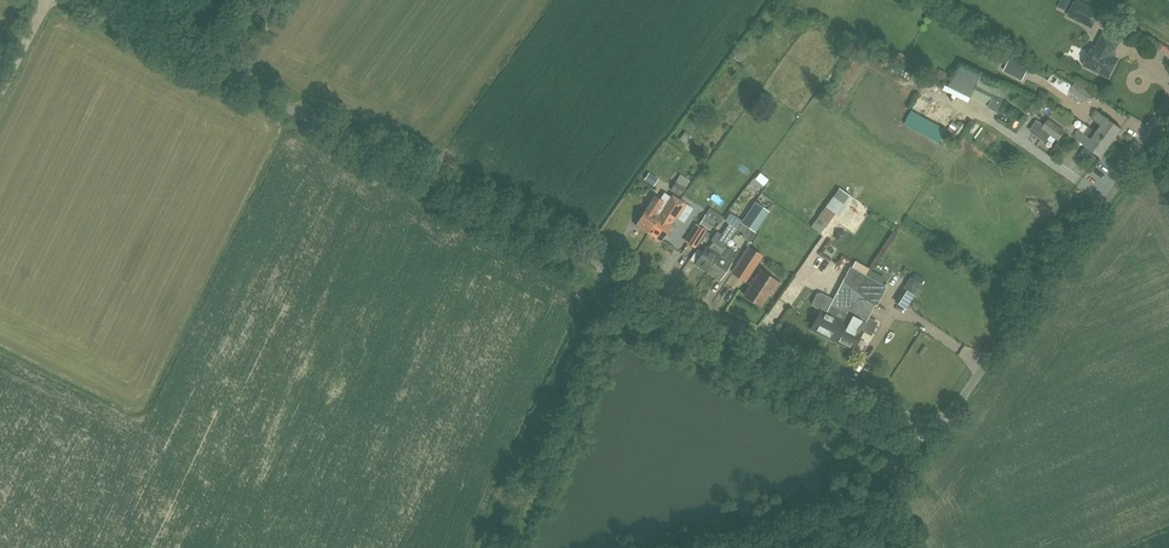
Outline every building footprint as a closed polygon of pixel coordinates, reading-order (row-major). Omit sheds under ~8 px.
[(1076,0),(1068,16),(1091,27),(1099,12),(1076,0)] [(1111,56),(1118,42),(1102,34),(1095,48),(1092,47),(1089,54),(1086,55),(1084,60),(1085,63),(1084,64),(1109,76),(1117,59),(1111,56)] [(1011,58),(1005,70),(1021,79),(1028,68),(1011,58)] [(1073,85),(1058,77),(1053,73),(1048,80),(1067,95),(1070,91),(1086,102),(1092,93),(1076,81),(1073,85)] [(971,98),(998,111),(1010,87),(984,74),(971,98)] [(1037,117),(1043,106),(1034,101),(1028,111),(1037,117)] [(1096,132),(1111,143),(1122,128),(1097,110),(1092,117),(1102,124),(1096,132)] [(917,113),(913,121),(937,134),(942,127),(917,113)] [(1048,118),(1044,124),(1037,119),(1029,130),(1045,142),(1051,135),(1058,141),(1065,131),(1048,118)] [(1101,157),(1111,143),(1096,132),(1089,127),(1084,134),(1081,133),(1077,130),(1073,136),(1077,139),(1101,157)] [(649,183),(654,175),(649,172),(644,180),(649,183)] [(768,180),(760,173),(755,179),(763,186),(768,180)] [(679,175),(676,181),(675,181),(671,189),(680,195),(685,187),(686,187),(690,181),(679,175)] [(651,228),(671,197),(664,193),(660,200),(654,196),(647,207),(636,224),(648,232),(651,228)] [(671,197),(651,228),(648,232),(661,241),(672,223),(670,223),(678,212),(680,213),(686,204),(673,195),(671,197)] [(754,201),(742,220),(741,222),(755,231),(769,211),(754,201)] [(811,226),(819,233),(834,213),(826,206),(818,216),(819,217),(811,226)] [(709,207),(705,214),(699,224),(710,230),(716,222),(718,223),(724,216),(709,207)] [(712,241),(708,248),(706,246),(695,263),(708,271),(729,238),(728,237),(735,227),(736,227),(740,222),(741,222),(742,220),(734,214),(722,233),(715,243),(712,241)] [(695,247),(706,230),(699,225),(688,242),(695,247)] [(730,238),(729,238),(708,271),(720,279),(737,253),(725,245),(730,238)] [(756,252),(749,247),(738,263),(746,268),(756,252)] [(855,260),(851,268),(850,268),(827,313),(821,310),(811,329),(834,341),(867,276),(865,276),(869,268),(855,260)] [(770,292),(772,294),(779,283),(760,271),(744,295),(761,306),(770,292)] [(867,276),(834,341),(852,350),(862,331),(861,330),(884,286),(867,276)] [(915,286),(904,280),(897,291),(908,297),(915,286)] [(874,335),(878,324),(871,320),(869,326),(867,325),(864,330),(874,335)]
